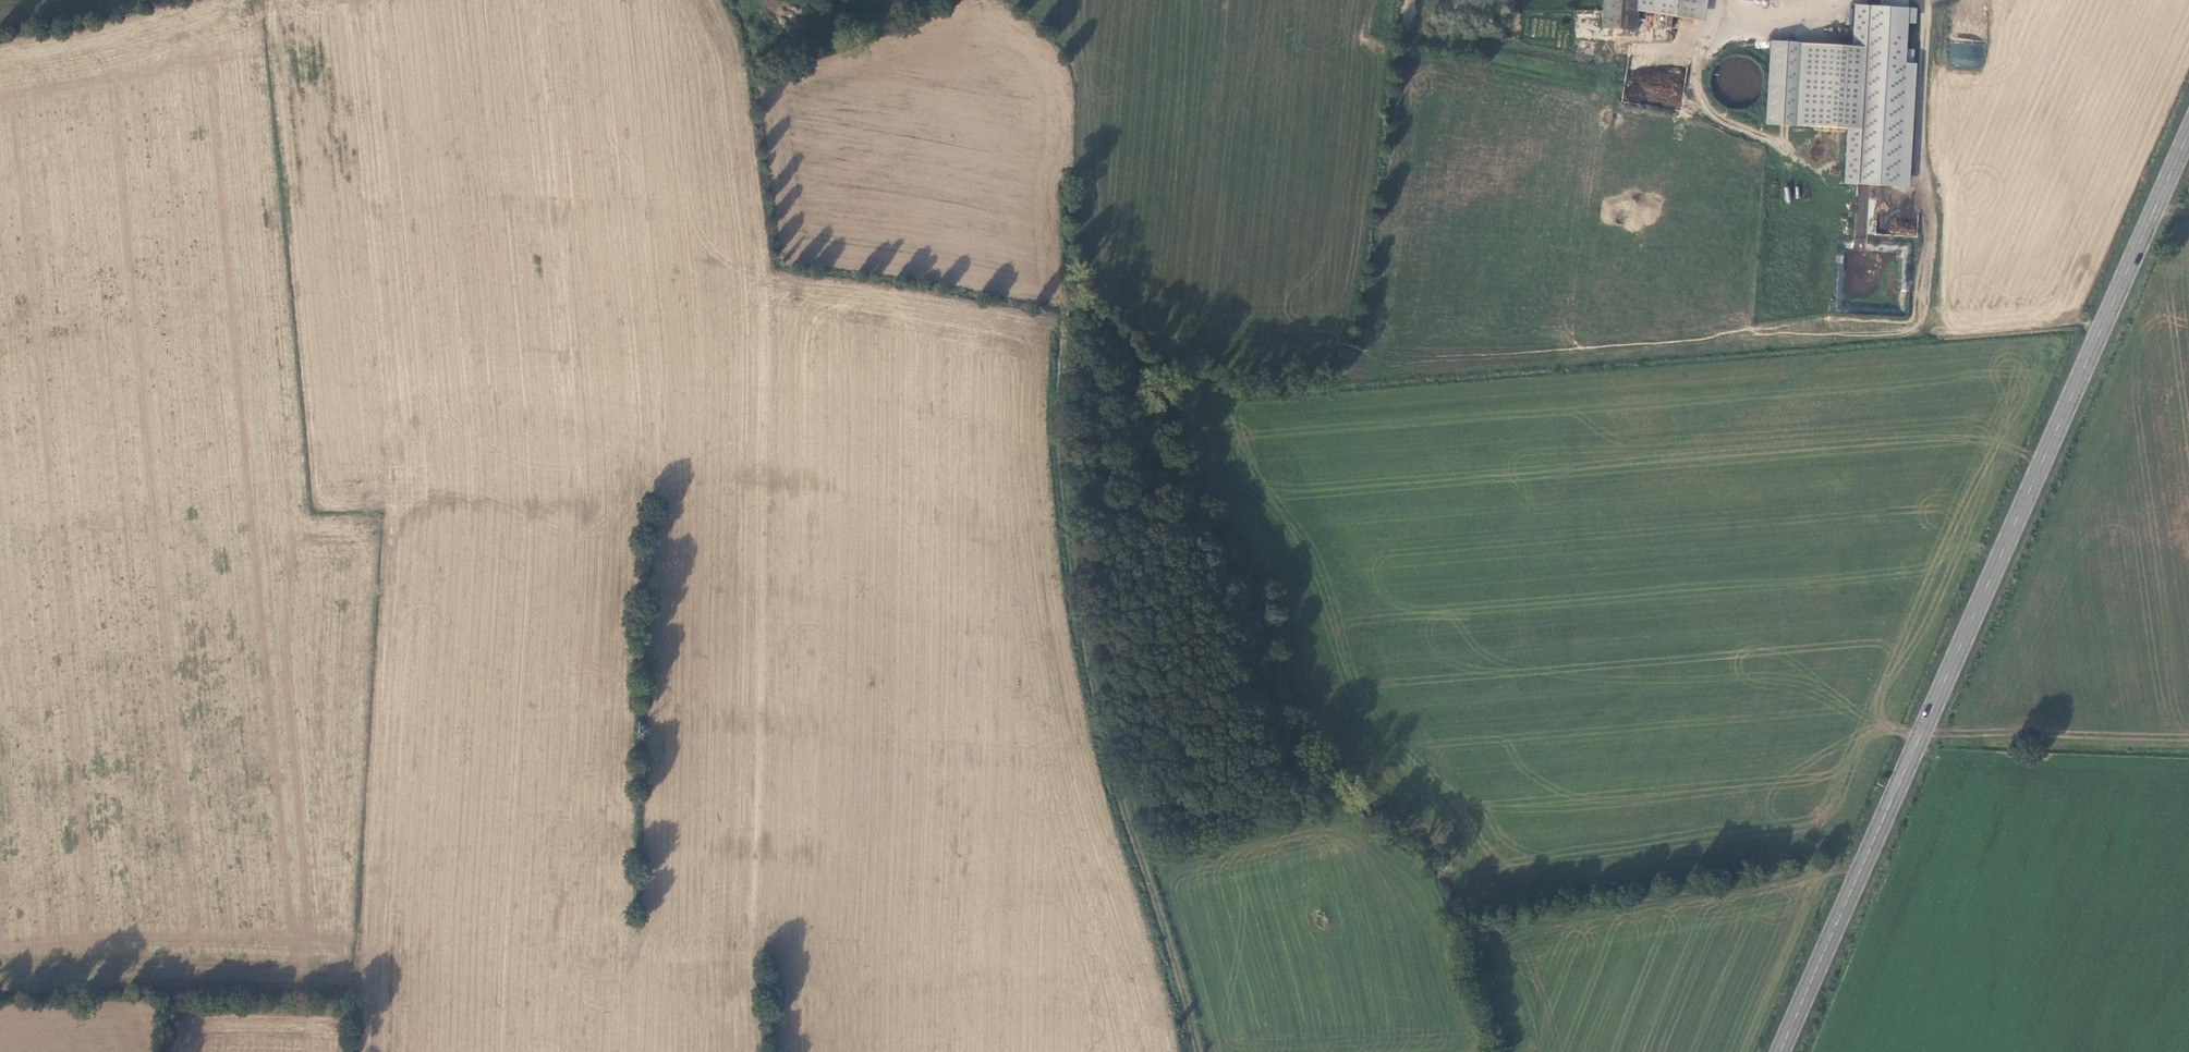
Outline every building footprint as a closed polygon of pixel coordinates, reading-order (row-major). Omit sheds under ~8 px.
[(1603,29),(1637,31),(1639,12),(1639,0),(1605,0),(1603,29)] [(1658,1),(1655,0),(1639,0),(1639,12),(1698,21),(1701,0),(1658,0),(1658,1)] [(1909,11),(1854,8),(1852,49),(1772,44),(1767,126),(1847,131),(1844,185),(1898,189),(1909,11)] [(1974,67),(1977,44),(1951,42),(1949,64),(1974,67)]
